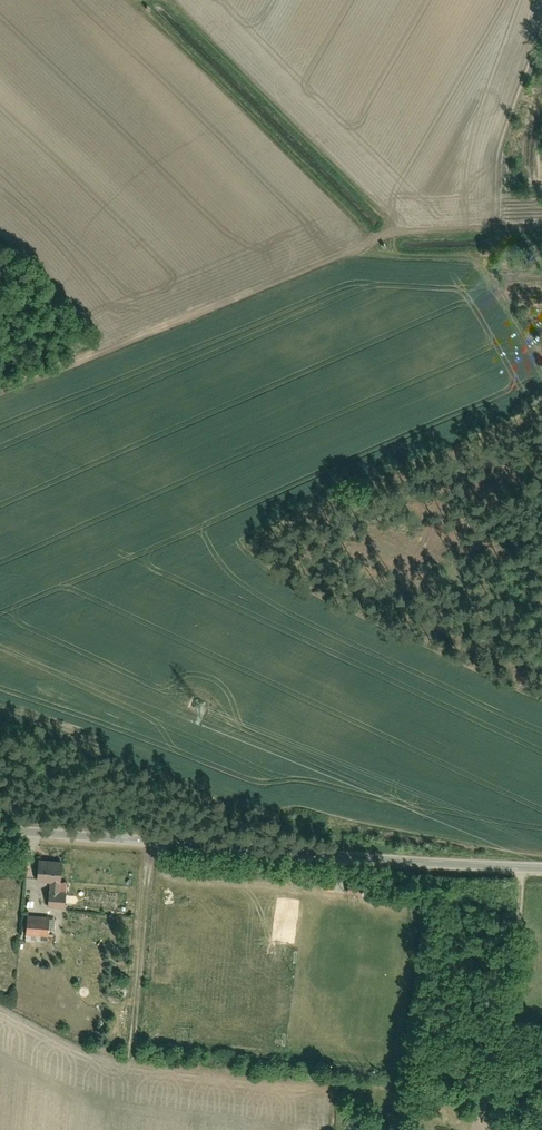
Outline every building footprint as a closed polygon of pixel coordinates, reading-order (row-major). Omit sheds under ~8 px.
[(63,858),(37,856),(36,878),(49,879),(48,904),(65,905),(67,883),(61,882),(63,858)] [(338,890),(338,877),(327,877),(326,890),(338,890)] [(50,913),(27,912),(26,939),(48,940),(50,913)]
